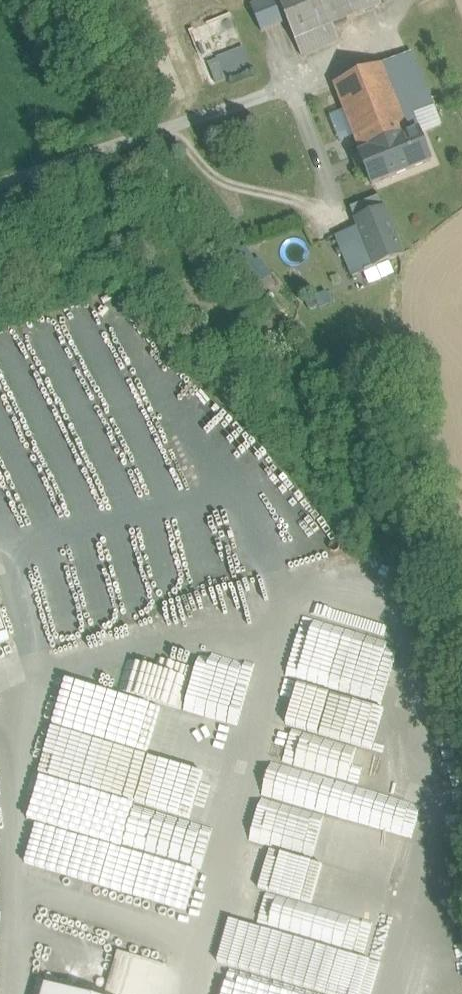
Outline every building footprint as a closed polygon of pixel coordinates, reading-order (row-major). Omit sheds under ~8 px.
[(261,5),(276,36),(290,29),(298,46),(336,29),(386,6),(383,0),(272,0),(261,5)] [(265,41),(276,36),(261,5),(251,10),(265,41)] [(231,15),(188,32),(210,87),(253,70),(231,15)] [(336,29),(298,46),(304,60),(343,43),(336,29)] [(413,54),(333,85),(358,150),(418,126),(414,115),(434,107),(413,54)] [(418,126),(420,132),(441,124),(434,107),(414,115),(418,126)] [(418,126),(358,150),(372,186),(432,163),(420,132),(418,126)] [(350,208),(358,227),(366,244),(375,267),(404,255),(379,196),(350,208)] [(358,227),(335,237),(352,278),(375,267),(366,244),(358,227)] [(236,254),(259,283),(272,275),(252,249),(236,254)] [(10,641),(0,609),(0,644),(10,641)] [(309,686),(297,728),(396,755),(408,714),(393,710),(400,688),(382,683),(380,692),(363,688),(338,681),(334,693),(309,686)] [(217,772),(231,711),(207,705),(208,701),(187,697),(184,710),(164,705),(167,694),(133,686),(119,743),(36,724),(25,771),(104,789),(92,837),(28,822),(21,850),(30,852),(27,866),(126,889),(135,850),(198,865),(208,824),(191,819),(203,768),(217,772)] [(298,739),(299,728),(268,723),(262,754),(304,762),(307,741),(298,739)] [(242,910),(229,967),(309,985),(327,908),(282,898),(281,905),(251,899),(254,886),(303,898),(312,859),(302,857),(314,808),(350,816),(358,783),(279,765),(271,797),(248,792),(229,877),(236,879),(229,908),(242,910)] [(46,985),(43,993),(78,993),(46,985)]
